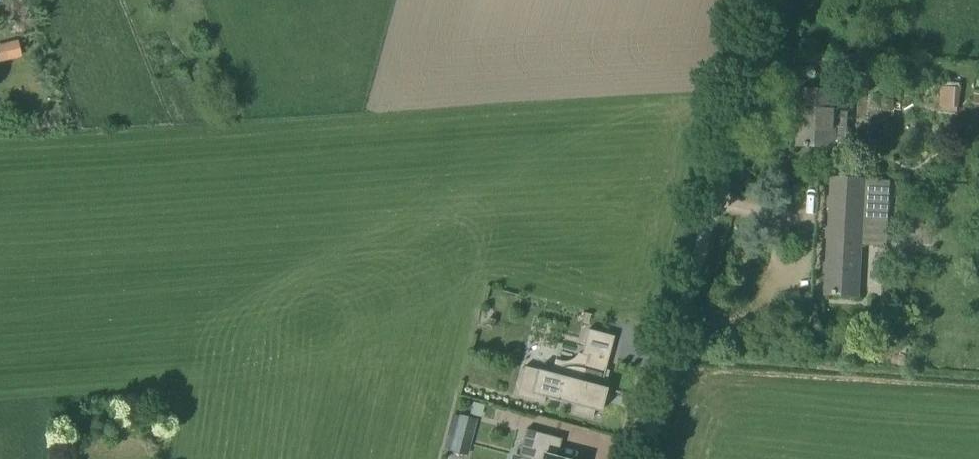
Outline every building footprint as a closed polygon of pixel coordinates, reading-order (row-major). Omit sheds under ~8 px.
[(22,56),(18,40),(0,45),(0,62),(22,56)] [(942,87),(940,110),(960,111),(961,88),(942,87)] [(798,145),(835,147),(838,91),(808,89),(807,107),(800,107),(798,145)] [(883,98),(882,110),(895,110),(896,99),(883,98)] [(827,294),(859,295),(861,242),(886,243),(889,180),(833,177),(827,294)] [(601,412),(605,394),(607,388),(604,387),(609,370),(608,370),(607,372),(605,371),(614,336),(588,329),(581,355),(582,356),(587,356),(584,366),(575,364),(571,364),(567,364),(563,365),(559,367),(557,368),(555,369),(554,371),(553,373),(525,366),(517,395),(544,402),(545,397),(574,404),(572,412),(592,417),(594,410),(601,412)] [(445,440),(443,448),(451,451),(460,415),(452,413),(445,440)] [(468,455),(478,419),(460,415),(451,451),(468,455)] [(526,429),(519,456),(530,458),(529,458),(561,458),(556,458),(562,439),(526,429)]
